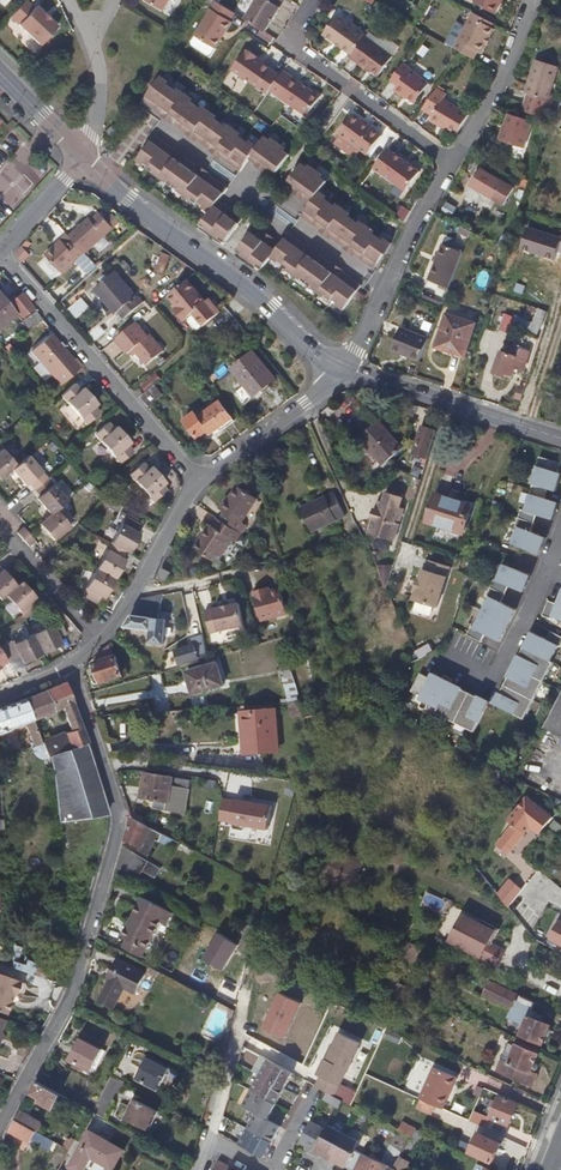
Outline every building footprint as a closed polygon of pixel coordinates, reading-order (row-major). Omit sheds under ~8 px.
[(32,7),(25,0),(23,0),(8,16),(38,44),(56,25),(48,18),(46,20),(41,15),(43,13),(34,5),(32,7)] [(287,0),(258,0),(246,21),(266,34),(287,0)] [(499,0),(475,0),(473,4),(492,14),(499,0)] [(235,14),(216,2),(195,36),(215,48),(222,38),(221,37),(223,33),(225,34),(232,22),(230,21),(235,14)] [(491,21),(472,11),(469,16),(488,27),(491,21)] [(346,53),(361,33),(335,14),(320,34),(332,43),(333,41),(339,45),(338,47),(346,53)] [(491,28),(488,27),(469,16),(452,46),(462,51),(472,57),(476,50),(479,52),(483,43),(484,42),(482,41),(485,35),(487,36),(491,28)] [(398,45),(377,31),(370,40),(391,55),(398,45)] [(365,36),(361,33),(346,53),(350,56),(364,36),(365,36)] [(391,55),(370,40),(364,36),(350,56),(349,58),(364,68),(366,66),(377,74),(391,55)] [(256,57),(246,50),(245,52),(243,52),(231,69),(267,95),(280,77),(255,59),(256,57)] [(408,68),(410,67),(402,61),(389,79),(396,84),(393,88),(400,94),(401,92),(413,101),(427,81),(408,68)] [(547,104),(558,71),(535,64),(529,86),(532,87),(528,98),(547,104)] [(257,145),(161,77),(143,102),(238,170),(247,158),(272,175),(289,150),(284,147),(285,144),(274,137),(271,138),(265,134),(257,145)] [(305,117),(319,98),(292,79),(279,98),(305,117)] [(437,86),(422,107),(433,113),(442,99),(446,92),(437,86)] [(442,99),(433,113),(429,119),(457,135),(469,115),(442,99)] [(380,135),(350,113),(336,132),(339,134),(358,148),(366,153),(380,135)] [(521,154),(531,125),(509,116),(499,146),(521,154)] [(358,148),(339,134),(334,141),(353,155),(358,148)] [(227,188),(155,136),(137,160),(209,213),(202,223),(208,227),(206,229),(208,231),(219,237),(220,235),(227,240),(243,217),(218,200),(227,188)] [(405,189),(418,171),(386,147),(372,166),(405,189)] [(307,163),(303,159),(284,184),(309,202),(300,214),(374,267),(392,241),(318,189),(327,177),(322,173),(322,170),(311,163),(307,163)] [(505,206),(514,189),(481,170),(471,186),(505,206)] [(71,240),(84,255),(105,237),(90,219),(69,237),(71,240)] [(289,231),(280,243),(255,226),(239,248),(245,252),(246,257),(257,265),(260,263),(265,266),(271,257),(345,308),(363,283),(289,231)] [(529,228),(522,251),(554,261),(557,251),(560,239),(560,238),(529,228)] [(46,254),(62,274),(84,255),(71,240),(66,245),(64,242),(55,250),(53,248),(46,254)] [(55,250),(64,242),(62,240),(53,248),(55,250)] [(464,253),(441,245),(428,281),(450,288),(464,253)] [(31,256),(24,247),(16,256),(23,263),(31,256)] [(135,299),(114,273),(94,289),(115,316),(117,314),(123,320),(143,304),(137,297),(135,299)] [(206,302),(187,281),(169,296),(179,308),(176,310),(185,320),(193,314),(203,326),(220,313),(209,299),(206,302)] [(5,300),(0,294),(0,328),(17,315),(10,306),(5,300)] [(14,302),(9,296),(5,300),(10,306),(11,305),(22,318),(33,309),(22,296),(14,302)] [(538,309),(529,333),(539,337),(549,313),(538,309)] [(28,329),(41,319),(36,313),(24,323),(28,329)] [(474,327),(448,319),(437,350),(465,359),(474,327)] [(151,336),(149,338),(137,323),(116,340),(128,355),(131,353),(135,350),(138,354),(147,366),(164,351),(151,336)] [(421,362),(430,340),(400,329),(392,350),(421,362)] [(74,362),(52,336),(32,353),(61,388),(83,368),(77,360),(74,362)] [(10,346),(6,349),(11,355),(15,352),(10,346)] [(528,352),(512,347),(510,355),(502,353),(495,373),(496,377),(502,379),(503,377),(505,377),(506,373),(512,375),(514,367),(523,370),(528,352)] [(255,398),(276,381),(254,354),(235,370),(255,398)] [(537,387),(529,384),(526,391),(519,389),(515,399),(531,405),(537,387)] [(81,393),(76,387),(62,398),(87,427),(101,415),(95,409),(98,406),(84,390),(81,393)] [(148,409),(162,398),(153,388),(140,399),(148,409)] [(212,435),(233,417),(221,401),(198,419),(195,414),(185,422),(199,439),(208,431),(212,435)] [(117,429),(114,431),(109,425),(95,436),(120,466),(134,454),(128,447),(131,445),(117,429)] [(403,451),(379,425),(360,441),(367,449),(364,452),(385,475),(394,466),(391,462),(403,451)] [(429,458),(437,431),(422,426),(414,453),(429,458)] [(14,468),(17,466),(3,449),(0,452),(0,474),(3,478),(14,468)] [(32,482),(37,488),(48,478),(29,456),(17,466),(14,468),(29,485),(32,482)] [(534,486),(529,500),(557,511),(558,509),(555,507),(557,503),(546,500),(549,490),(557,493),(560,484),(557,483),(560,468),(560,464),(541,458),(532,485),(534,486)] [(152,469),(149,472),(143,465),(130,477),(155,505),(168,494),(163,488),(166,485),(152,469)] [(67,501),(48,478),(37,488),(42,493),(38,496),(53,513),(56,510),(67,501)] [(240,533),(244,524),(241,522),(257,497),(237,484),(221,508),(224,510),(219,518),(240,533)] [(403,499),(387,493),(383,504),(379,502),(376,510),(374,510),(371,520),(373,520),(368,534),(377,537),(376,537),(384,540),(384,539),(393,542),(403,511),(399,509),(403,499)] [(346,517),(336,494),(302,510),(312,533),(346,517)] [(448,497),(447,500),(435,496),(426,526),(466,538),(476,505),(448,497)] [(557,511),(529,500),(526,512),(522,511),(516,528),(519,529),(512,545),(537,555),(539,550),(542,552),(547,539),(532,533),(538,517),(554,521),(557,511)] [(56,510),(53,513),(40,524),(54,541),(70,527),(56,510)] [(238,536),(240,533),(237,531),(219,518),(216,517),(211,524),(208,522),(194,547),(216,562),(232,538),(235,540),(237,536),(238,536)] [(138,529),(122,521),(108,547),(123,556),(126,557),(137,538),(134,536),(138,529)] [(28,547),(37,539),(25,526),(16,534),(28,547)] [(119,563),(123,556),(108,547),(93,573),(112,584),(122,564),(119,563)] [(451,566),(430,559),(427,570),(423,569),(420,579),(418,578),(414,590),(416,591),(412,601),(436,608),(451,566)] [(504,566),(529,576),(504,565),(504,566)] [(530,581),(527,580),(529,576),(504,566),(497,582),(495,581),(488,597),(491,598),(475,628),(472,627),(470,632),(485,638),(486,635),(501,643),(517,611),(502,603),(509,587),(525,593),(530,581)] [(16,585),(1,568),(0,570),(0,598),(4,595),(16,585)] [(170,573),(163,569),(159,577),(167,581),(170,573)] [(101,602),(112,584),(93,573),(79,599),(94,607),(98,600),(101,602)] [(35,597),(21,581),(16,585),(4,595),(23,617),(37,606),(32,600),(35,597)] [(287,615),(280,589),(270,591),(263,593),(263,589),(253,592),(260,622),(287,615)] [(557,605),(549,601),(543,616),(552,620),(553,617),(560,621),(560,596),(557,605)] [(454,621),(462,598),(459,597),(451,620),(454,621)] [(209,634),(243,627),(238,605),(204,613),(209,634)] [(147,614),(135,613),(125,628),(150,632),(149,643),(163,644),(165,621),(146,618),(147,614)] [(48,620),(49,623),(30,634),(41,653),(60,642),(57,636),(64,632),(55,616),(48,620)] [(482,643),(485,638),(470,632),(468,636),(482,643)] [(533,633),(523,652),(554,664),(554,663),(551,662),(559,647),(560,648),(560,637),(551,632),(547,640),(533,633)] [(0,647),(0,653),(6,660),(8,663),(19,657),(22,663),(30,658),(41,653),(30,634),(12,644),(11,641),(0,647)] [(198,652),(206,650),(201,634),(192,637),(193,641),(173,646),(174,651),(196,645),(198,652)] [(115,656),(107,646),(94,658),(98,662),(94,663),(101,683),(122,676),(116,657),(115,656)] [(199,658),(195,646),(176,651),(179,664),(199,658)] [(431,655),(428,648),(417,654),(420,661),(431,655)] [(554,664),(523,652),(520,657),(523,658),(512,679),(509,678),(501,694),(504,696),(498,706),(525,720),(554,664)] [(8,663),(14,671),(24,666),(22,663),(19,657),(8,663)] [(194,700),(224,691),(216,663),(186,673),(194,700)] [(287,677),(293,675),(290,663),(283,665),(287,677)] [(445,675),(444,679),(433,673),(431,678),(421,674),(412,692),(422,696),(420,699),(439,709),(437,714),(475,732),(488,706),(477,700),(479,697),(462,689),(461,692),(451,687),(454,680),(445,675)] [(40,742),(46,758),(88,742),(66,682),(23,700),(31,719),(62,708),(70,730),(48,738),(40,742)] [(116,694),(102,699),(104,707),(119,702),(116,694)] [(547,727),(560,734),(560,699),(547,727)] [(23,700),(0,708),(0,733),(8,730),(8,729),(24,723),(31,719),(23,700)] [(245,752),(277,750),(275,711),(242,713),(245,752)] [(48,738),(40,716),(31,720),(40,742),(48,738)] [(39,759),(43,759),(46,759),(46,758),(40,742),(31,720),(31,719),(24,723),(33,747),(30,748),(36,758),(39,759)] [(107,816),(84,744),(46,759),(52,774),(58,823),(107,816)] [(170,787),(172,778),(145,773),(139,800),(150,802),(149,806),(163,808),(163,805),(166,805),(164,811),(184,815),(188,790),(170,787)] [(221,795),(218,821),(266,827),(269,800),(221,795)] [(539,836),(552,819),(526,798),(507,822),(512,826),(499,843),(511,852),(530,828),(539,836)] [(149,833),(151,829),(131,819),(125,840),(141,847),(149,833)] [(161,834),(151,829),(149,833),(159,838),(161,834)] [(162,833),(160,841),(171,844),(173,836),(162,833)] [(511,852),(499,843),(496,847),(508,856),(511,852)] [(143,870),(149,858),(122,851),(116,870),(132,880),(136,868),(143,870)] [(149,872),(152,859),(149,858),(143,870),(149,872)] [(496,892),(509,903),(523,886),(509,875),(496,892)] [(171,913),(141,898),(121,937),(126,939),(122,947),(143,957),(161,922),(166,924),(171,913)] [(478,925),(463,917),(449,943),(497,968),(504,953),(489,945),(491,940),(494,941),(499,932),(480,922),(478,925)] [(559,922),(549,941),(560,947),(560,923),(559,922)] [(221,971),(236,946),(217,935),(202,960),(221,971)] [(12,944),(11,951),(17,953),(18,953),(20,947),(13,945),(12,944)] [(418,948),(412,945),(405,960),(413,964),(420,949),(418,948)] [(543,946),(542,948),(537,958),(560,971),(560,955),(543,946)] [(11,969),(30,976),(35,963),(25,959),(23,966),(16,963),(17,953),(11,951),(11,969)] [(146,975),(117,960),(107,980),(109,981),(99,1002),(113,1010),(124,989),(135,995),(146,975)] [(43,981),(48,968),(35,963),(30,976),(43,981)] [(0,976),(0,1013),(5,1015),(11,996),(14,997),(17,996),(20,986),(19,983),(0,976)] [(395,983),(394,983),(391,990),(403,995),(406,988),(395,983)] [(520,1036),(522,1037),(520,1041),(539,1050),(541,1046),(542,1046),(550,1028),(539,1023),(542,1018),(536,1015),(532,1012),(535,1005),(490,983),(483,998),(514,1011),(511,1018),(524,1024),(520,1036)] [(400,1002),(403,995),(391,990),(388,996),(400,1002)] [(299,1004),(277,994),(261,1029),(284,1039),(299,1004)] [(397,1008),(400,1002),(388,996),(385,1002),(397,1008)] [(360,1043),(337,1032),(316,1075),(319,1076),(339,1086),(340,1084),(360,1043)] [(91,1073),(102,1051),(79,1040),(68,1062),(91,1073)] [(539,1050),(520,1041),(518,1046),(516,1046),(515,1048),(507,1044),(500,1062),(508,1065),(503,1076),(531,1088),(536,1077),(530,1075),(538,1056),(537,1055),(539,1050)] [(106,1053),(102,1051),(91,1073),(94,1075),(106,1053)] [(159,1091),(170,1069),(148,1058),(136,1080),(159,1091)] [(267,1061),(260,1075),(285,1089),(292,1075),(267,1061)] [(508,1065),(500,1062),(495,1073),(503,1076),(508,1065)] [(373,1080),(377,1072),(368,1069),(365,1076),(373,1080)] [(419,1101),(422,1102),(435,1107),(443,1111),(450,1096),(448,1095),(450,1090),(453,1091),(457,1080),(433,1069),(419,1101)] [(276,1105),(285,1089),(260,1075),(251,1091),(276,1105)] [(334,1096),(339,1086),(319,1076),(314,1087),(327,1093),(334,1096)] [(51,1110),(56,1100),(59,1095),(35,1082),(29,1094),(39,1099),(37,1102),(51,1110)] [(339,1086),(334,1096),(342,1101),(350,1104),(356,1091),(340,1084),(339,1086)] [(242,1107),(255,1114),(267,1120),(276,1105),(251,1091),(242,1107)] [(338,1109),(342,1101),(334,1096),(327,1093),(323,1102),(338,1109)] [(67,1106),(70,1101),(59,1095),(56,1100),(67,1106)] [(518,1104),(499,1096),(489,1119),(508,1128),(518,1104)] [(209,1099),(202,1097),(199,1108),(206,1110),(209,1099)] [(157,1113),(134,1100),(124,1119),(147,1131),(157,1113)] [(419,1108),(431,1114),(435,1107),(422,1102),(419,1108)] [(19,1112),(14,1120),(34,1131),(38,1133),(42,1125),(19,1112)] [(484,1130),(489,1119),(474,1113),(469,1123),(484,1130)] [(281,1128),(267,1120),(255,1114),(247,1129),(273,1143),(281,1128)] [(223,1116),(219,1128),(228,1131),(233,1120),(223,1116)] [(29,1141),(34,1131),(14,1120),(8,1132),(28,1143),(29,1141)] [(301,1143),(316,1151),(327,1131),(312,1122),(301,1143)] [(410,1139),(415,1131),(402,1123),(398,1132),(410,1139)] [(329,1128),(327,1131),(316,1151),(331,1160),(344,1136),(329,1128)] [(273,1143),(247,1129),(239,1145),(265,1158),(273,1143)] [(29,1141),(35,1144),(40,1135),(38,1133),(34,1131),(29,1141)] [(88,1132),(68,1168),(72,1169),(82,1169),(89,1158),(111,1169),(122,1151),(88,1132)] [(500,1145),(478,1134),(470,1153),(491,1163),(500,1145)] [(359,1144),(344,1136),(331,1160),(346,1169),(355,1152),(359,1144)] [(63,1147),(69,1151),(73,1142),(70,1141),(67,1139),(63,1147)] [(407,1160),(412,1152),(405,1148),(401,1155),(407,1160)] [(392,1169),(356,1153),(354,1157),(360,1161),(355,1169),(393,1169),(392,1169)] [(296,1169),(311,1169),(315,1164),(302,1158),(296,1169)] [(399,1158),(393,1169),(395,1169),(404,1169),(407,1163),(399,1158)]
